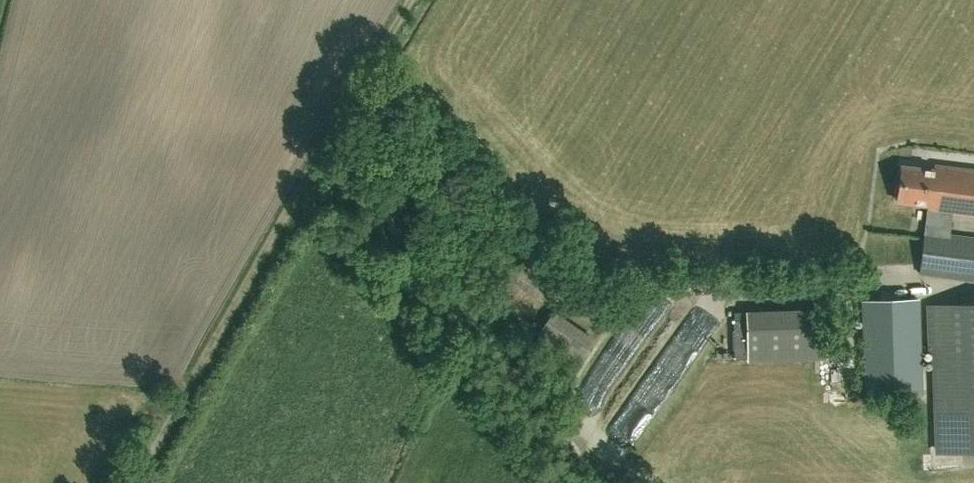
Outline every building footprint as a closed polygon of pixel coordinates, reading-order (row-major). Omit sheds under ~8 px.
[(935,165),(934,169),(902,165),(897,200),(928,204),(919,273),(973,279),(973,236),(950,233),(952,212),(973,214),(973,170),(935,165)] [(923,393),(919,298),(863,301),(867,395),(923,393)] [(936,349),(939,451),(973,450),(973,303),(927,304),(929,350),(936,349)] [(748,361),(828,357),(826,309),(746,313),(748,361)]
